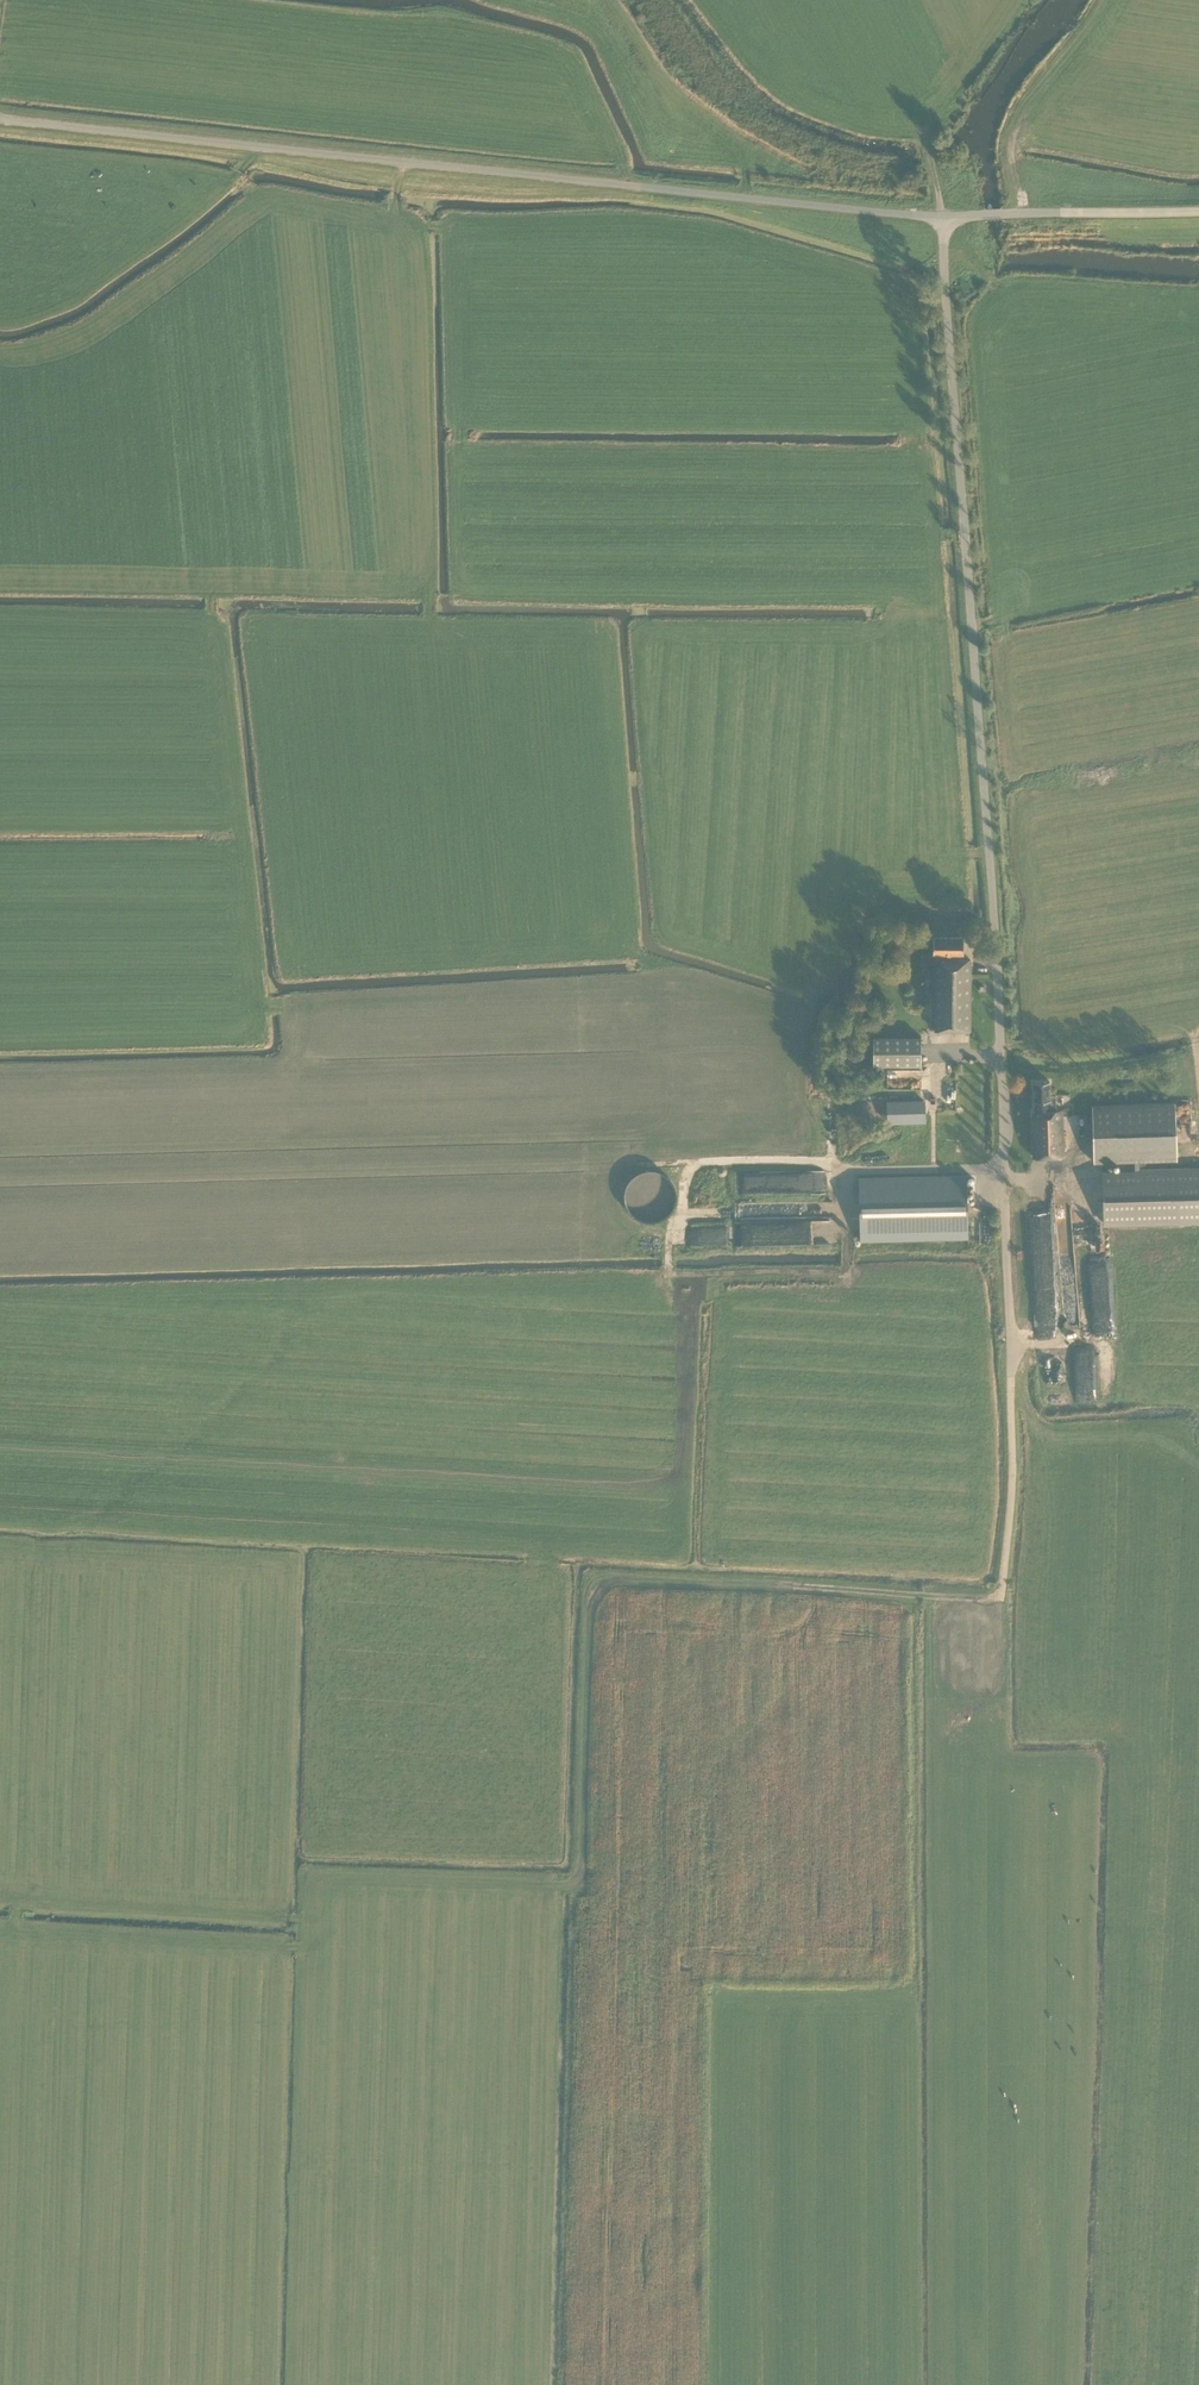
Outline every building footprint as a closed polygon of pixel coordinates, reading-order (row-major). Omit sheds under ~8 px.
[(948,957),(937,957),(935,1033),(972,1034),(974,958),(957,958),(957,952),(964,952),(965,936),(934,936),(934,952),(948,952),(948,957)] [(873,1038),(872,1067),(920,1068),(921,1039),(873,1038)] [(1062,1145),(1062,1109),(1047,1109),(1047,1099),(1048,1098),(1048,1085),(1027,1085),(1028,1099),(1040,1099),(1040,1109),(1033,1110),(1033,1146),(1062,1145)] [(888,1099),(888,1121),(923,1121),(923,1099),(888,1099)] [(1140,1171),(1139,1160),(1177,1159),(1176,1102),(1092,1104),(1094,1162),(1135,1161),(1135,1171),(1103,1172),(1104,1222),(1198,1220),(1198,1169),(1140,1171)] [(645,1219),(652,1220),(658,1219),(664,1217),(670,1213),(674,1207),(676,1201),(677,1195),(676,1188),(674,1182),(670,1176),(664,1172),(658,1170),(652,1169),(645,1170),(639,1172),(633,1176),(629,1182),(627,1188),(626,1195),(627,1201),(629,1207),(633,1213),(639,1217),(645,1219)] [(773,1192),(774,1175),(747,1175),(746,1192),(773,1192)] [(863,1181),(866,1243),(973,1238),(970,1176),(863,1181)]
